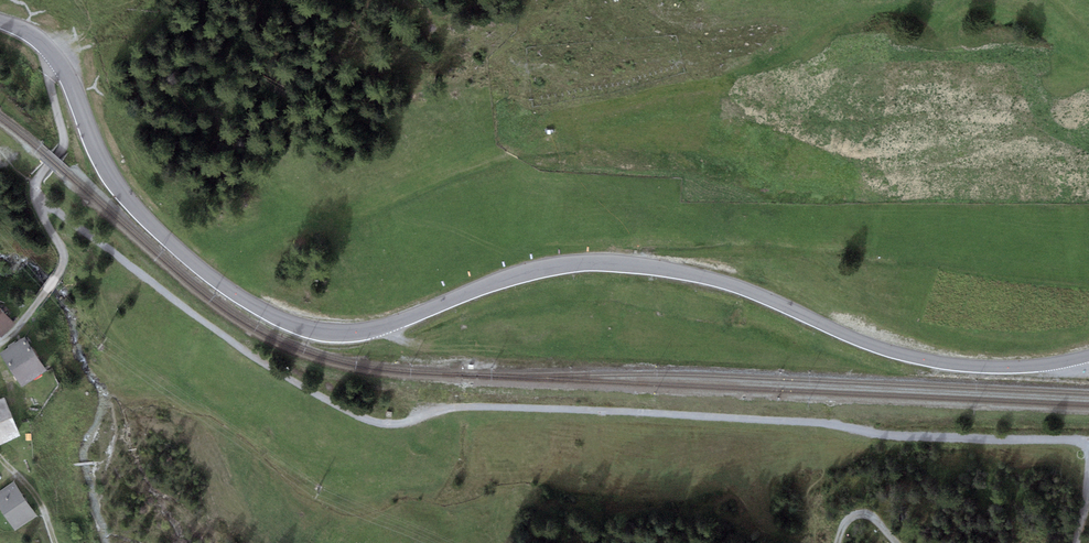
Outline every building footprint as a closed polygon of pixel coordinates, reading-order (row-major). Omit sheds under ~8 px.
[(0,306),(0,334),(2,336),(16,323),(0,306)] [(26,335),(1,351),(22,384),(47,369),(26,335)] [(0,401),(0,440),(19,432),(5,399),(0,401)] [(0,492),(0,509),(14,530),(37,514),(16,481),(0,492)]
